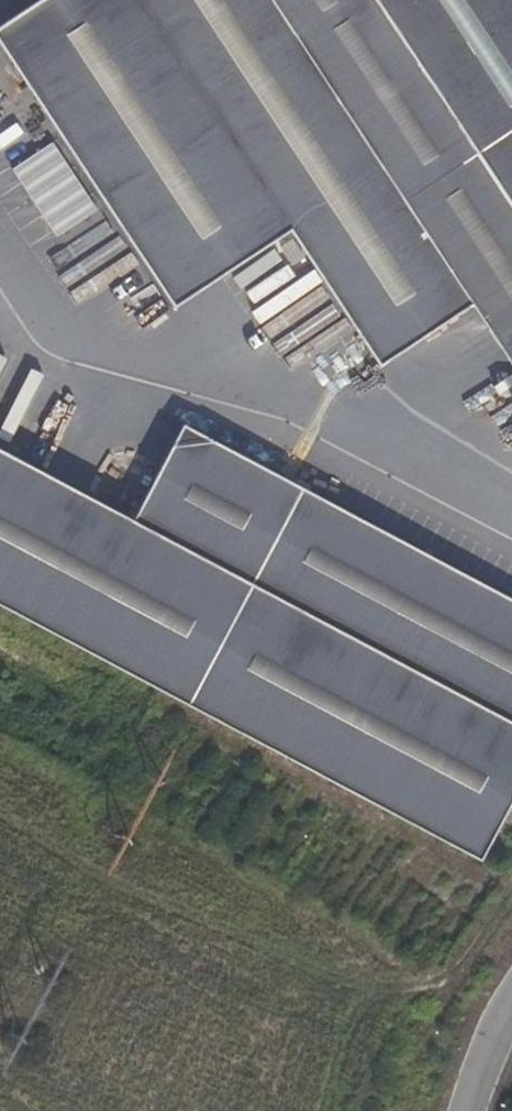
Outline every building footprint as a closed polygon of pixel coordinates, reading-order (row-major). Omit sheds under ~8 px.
[(288,232),(378,367),(397,354),(163,0),(39,0),(0,26),(0,49),(172,309),(288,232)] [(397,354),(471,304),(511,366),(511,0),(163,0),(397,354)] [(183,426),(132,522),(0,451),(0,607),(470,857),(511,787),(511,600),(183,426)] [(481,862),(511,804),(511,787),(470,857),(481,862)]
